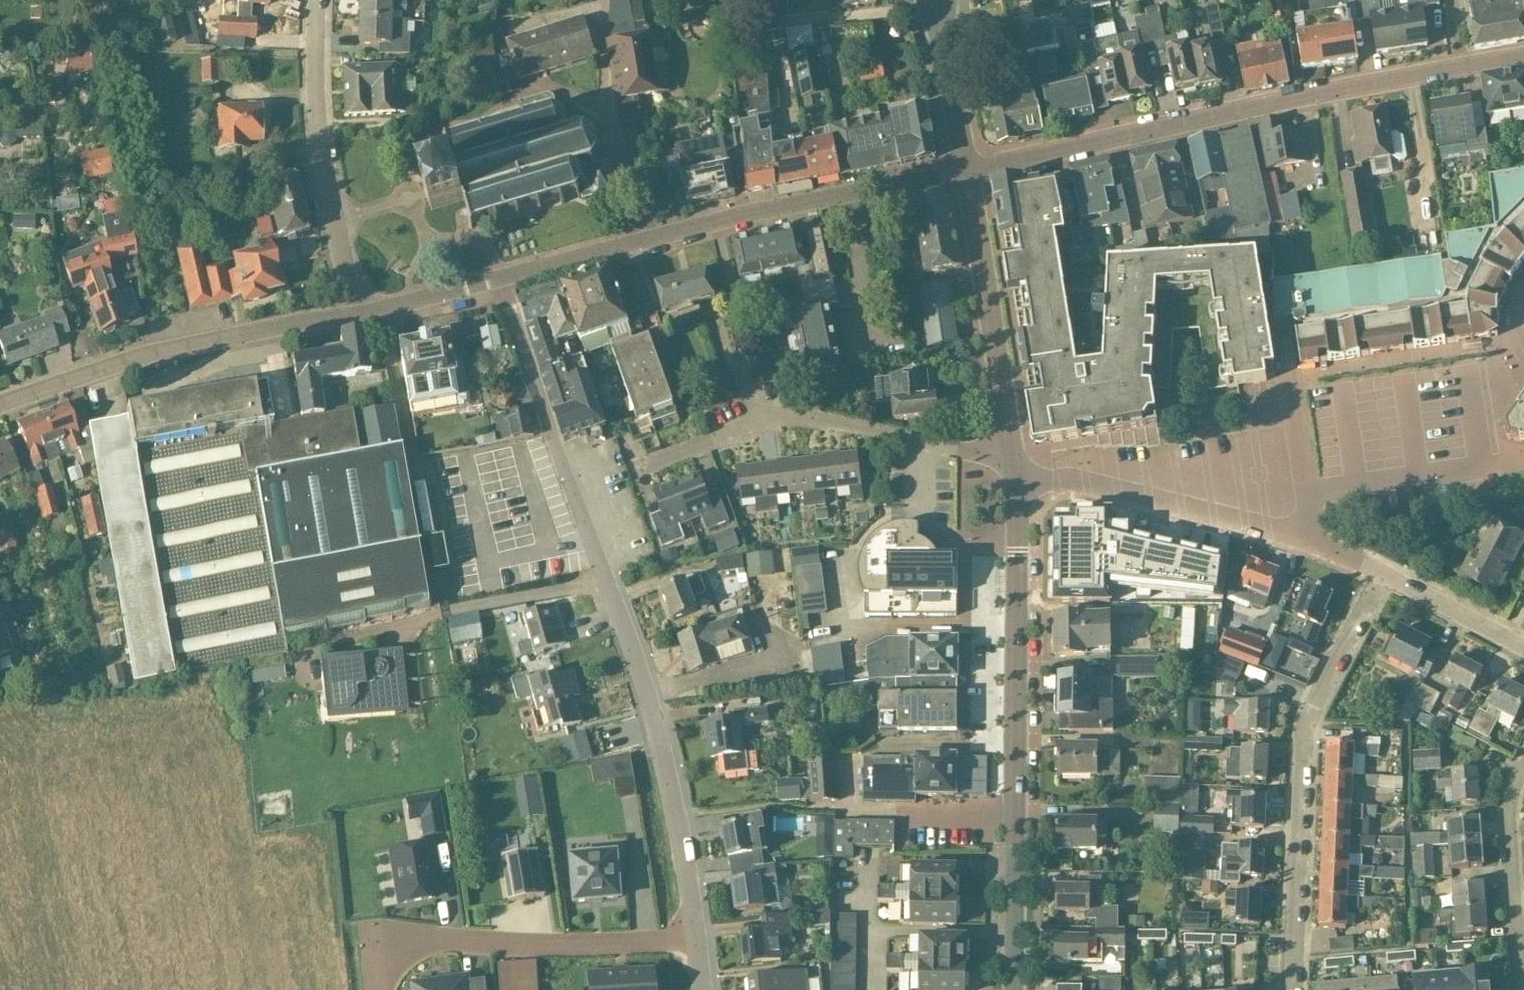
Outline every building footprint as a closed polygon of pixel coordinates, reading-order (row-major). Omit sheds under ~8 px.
[(219,37),(244,38),(255,39),(256,20),(251,20),(252,4),(269,5),(270,0),(220,0),(220,4),(223,4),(222,18),(220,18),(219,37)] [(359,20),(390,21),(391,14),(406,14),(407,0),(360,0),(359,20)] [(482,13),(497,8),(494,0),(491,0),(479,4),(482,13)] [(639,96),(670,91),(661,35),(637,39),(629,0),(611,0),(608,43),(621,125),(643,122),(639,96)] [(760,31),(782,30),(781,20),(791,19),(790,16),(789,0),(757,0),(760,31)] [(828,12),(877,3),(877,0),(826,0),(828,12)] [(1076,29),(1078,37),(1081,54),(1087,77),(1087,80),(1102,77),(1108,104),(1130,99),(1117,38),(1114,24),(1094,28),(1093,24),(1096,24),(1092,7),(1111,4),(1110,0),(1069,0),(1076,29)] [(1353,27),(1352,24),(1350,0),(1297,0),(1300,17),(1295,18),(1297,36),(1303,71),(1358,62),(1353,27)] [(1352,24),(1372,20),(1377,55),(1389,53),(1390,57),(1403,55),(1396,11),(1382,13),(1380,0),(1350,0),(1352,24)] [(1396,11),(1403,55),(1417,53),(1416,49),(1428,47),(1422,8),(1440,6),(1439,0),(1411,0),(1413,9),(1396,11)] [(1473,25),(1471,25),(1476,51),(1523,42),(1523,0),(1468,0),(1473,25)] [(1147,9),(1149,17),(1154,42),(1160,69),(1171,66),(1176,89),(1195,85),(1196,89),(1199,89),(1190,44),(1177,47),(1175,37),(1166,39),(1159,6),(1147,9)] [(1206,9),(1211,34),(1224,32),(1219,6),(1206,9)] [(1117,38),(1130,99),(1134,98),(1133,98),(1145,95),(1145,91),(1152,90),(1142,45),(1154,42),(1149,17),(1136,20),(1139,33),(1117,38)] [(171,19),(155,23),(161,47),(176,43),(171,19)] [(592,47),(583,19),(508,42),(515,67),(519,81),(547,73),(595,58),(592,47)] [(405,22),(390,21),(359,20),(359,46),(379,46),(379,55),(408,56),(409,36),(404,36),(405,22)] [(990,37),(996,62),(1059,48),(1054,22),(990,37)] [(826,94),(812,27),(786,32),(790,52),(794,52),(803,99),(826,94)] [(1078,37),(1066,39),(1070,57),(1081,54),(1078,37)] [(1192,44),(1190,44),(1199,89),(1222,83),(1214,43),(1193,48),(1192,44)] [(494,45),(473,50),(477,72),(499,67),(494,45)] [(88,46),(65,50),(72,83),(81,81),(79,73),(93,71),(88,46)] [(1281,49),(1240,58),(1247,95),(1289,87),(1281,49)] [(202,83),(219,82),(218,60),(216,60),(216,55),(204,55),(204,60),(201,60),(202,83)] [(1055,58),(1038,61),(1042,78),(1058,75),(1055,58)] [(883,71),(881,60),(860,64),(862,75),(883,71)] [(415,82),(404,83),(403,67),(342,69),(344,117),(405,115),(404,95),(415,94),(415,82)] [(752,69),(735,70),(738,95),(746,94),(747,105),(744,105),(745,113),(748,113),(748,118),(771,116),(771,110),(769,93),(769,88),(768,78),(763,78),(763,76),(762,68),(752,69)] [(1482,79),(1488,117),(1523,111),(1523,73),(1482,79)] [(1009,93),(989,97),(999,146),(1019,142),(1018,137),(1024,136),(1042,132),(1037,103),(1046,101),(1050,126),(1051,126),(1094,117),(1093,112),(1087,80),(1087,77),(1043,86),(1032,88),(1030,79),(1011,83),(1015,101),(1011,101),(1009,93)] [(518,104),(523,121),(449,143),(452,154),(456,167),(422,177),(427,193),(432,211),(466,201),(468,207),(470,214),(474,226),(579,195),(584,185),(581,174),(574,170),(593,165),(600,152),(596,137),(583,130),(564,136),(567,130),(564,118),(558,115),(554,97),(548,95),(518,104)] [(1486,150),(1488,149),(1485,129),(1474,130),(1470,101),(1432,106),(1438,146),(1465,142),(1467,155),(1486,152),(1486,150)] [(261,143),(260,108),(219,109),(220,150),(245,149),(245,143),(261,143)] [(833,127),(835,139),(842,176),(917,163),(936,160),(927,109),(892,115),(892,117),(833,127)] [(1396,133),(1389,134),(1388,131),(1384,111),(1353,116),(1357,139),(1354,143),(1358,164),(1393,158),(1400,162),(1405,161),(1408,158),(1404,137),(1396,133)] [(739,117),(722,120),(725,136),(728,149),(737,148),(733,128),(740,126),(739,117)] [(741,124),(744,140),(745,173),(746,173),(747,193),(777,188),(774,151),(773,135),(763,136),(760,120),(741,124)] [(1285,135),(1282,120),(1259,124),(1267,170),(1308,163),(1303,132),(1285,135)] [(16,138),(43,138),(42,129),(40,128),(40,124),(19,124),(19,130),(3,130),(0,133),(0,145),(3,148),(11,149),(16,142),(16,138)] [(1199,183),(1223,178),(1233,223),(1209,228),(1215,255),(1271,253),(1270,227),(1272,227),(1260,177),(1250,131),(1217,138),(1190,144),(1199,183)] [(835,139),(806,144),(812,181),(841,176),(842,176),(835,139)] [(679,159),(668,161),(672,181),(681,179),(683,185),(674,187),(676,199),(685,197),(687,205),(715,199),(715,201),(737,196),(731,167),(728,149),(702,154),(700,141),(677,146),(679,159)] [(794,147),(774,151),(777,188),(812,181),(806,144),(794,146),(794,147)] [(1194,219),(1182,165),(1177,146),(1130,156),(1134,176),(1145,230),(1194,219)] [(106,151),(81,155),(85,180),(117,174),(116,170),(110,171),(106,151)] [(1110,160),(1070,168),(1073,185),(1065,186),(1070,216),(1077,249),(1093,246),(1090,230),(1118,225),(1119,228),(1131,225),(1122,184),(1114,186),(1112,177),(1114,177),(1110,160)] [(587,175),(594,201),(617,195),(608,164),(590,170),(587,175)] [(1364,170),(1341,174),(1353,243),(1380,238),(1378,228),(1375,229),(1364,170)] [(1510,175),(1489,178),(1495,231),(1446,238),(1449,257),(1358,270),(1274,283),(1274,320),(1294,320),(1301,366),(1490,338),(1490,308),(1498,308),(1517,269),(1523,263),(1523,172),(1510,175)] [(1277,173),(1260,177),(1272,227),(1302,220),(1298,195),(1297,193),(1282,197),(1277,173)] [(303,240),(302,234),(310,232),(297,178),(266,185),(278,239),(287,237),(289,243),(303,240)] [(1094,436),(1158,426),(1152,390),(1161,391),(1170,391),(1173,331),(1199,330),(1209,391),(1227,388),(1238,386),(1246,385),(1259,383),(1266,382),(1265,371),(1275,370),(1257,255),(1108,262),(1106,305),(1096,305),(1095,315),(1105,316),(1103,363),(1077,367),(1056,237),(1066,235),(1063,217),(1070,216),(1065,186),(1063,180),(1061,181),(1026,186),(1025,180),(994,185),(1003,238),(1007,237),(1010,256),(1005,257),(1012,297),(1017,296),(1020,315),(1019,315),(1019,318),(1020,318),(1023,337),(1019,337),(1025,378),(1028,377),(1031,396),(1027,396),(1035,446),(1082,438),(1082,437),(1094,435),(1094,436)] [(913,196),(919,239),(957,232),(951,191),(913,196)] [(123,204),(105,207),(107,219),(103,220),(107,239),(103,240),(103,242),(107,261),(136,256),(133,236),(128,237),(123,204)] [(799,230),(733,244),(741,280),(798,268),(806,308),(792,311),(805,377),(815,375),(841,370),(840,365),(828,305),(837,303),(832,279),(835,279),(824,228),(800,233),(799,230)] [(1215,255),(1209,228),(1194,231),(1200,256),(1215,255)] [(962,268),(957,232),(919,239),(925,274),(962,268)] [(83,287),(90,304),(99,334),(103,332),(107,335),(113,333),(114,329),(127,324),(106,262),(107,261),(103,242),(60,256),(72,291),(83,287)] [(1128,246),(1116,249),(1118,260),(1130,257),(1128,246)] [(238,273),(235,274),(228,275),(226,266),(206,270),(201,247),(179,252),(192,308),(229,299),(242,296),(238,273)] [(238,273),(242,296),(244,304),(263,300),(262,294),(281,290),(277,273),(278,273),(272,247),(231,256),(235,274),(238,273)] [(656,285),(663,313),(716,299),(708,271),(656,285)] [(609,333),(615,350),(636,342),(630,325),(611,272),(562,289),(579,338),(581,343),(609,333)] [(951,285),(920,289),(927,331),(956,327),(951,285)] [(566,362),(560,344),(579,338),(562,289),(518,303),(563,443),(583,436),(586,445),(603,439),(600,431),(606,429),(582,357),(566,362)] [(45,319),(0,334),(0,345),(8,367),(58,349),(55,339),(70,334),(60,307),(43,313),(45,319)] [(482,349),(500,348),(498,326),(480,328),(482,349)] [(340,334),(342,350),(292,357),(295,384),(297,384),(301,417),(323,414),(319,381),(370,374),(364,330),(340,334)] [(446,337),(399,346),(406,383),(409,404),(410,407),(411,413),(412,413),(430,409),(435,413),(463,408),(467,402),(462,378),(454,379),(449,356),(459,354),(455,335),(446,337)] [(650,337),(636,342),(615,350),(612,351),(637,418),(649,414),(652,424),(678,415),(650,337)] [(778,382),(773,360),(759,363),(764,385),(778,382)] [(878,404),(893,403),(895,422),(938,418),(936,398),(930,399),(928,375),(891,378),(876,380),(878,404)] [(89,428),(95,461),(134,681),(243,662),(287,655),(284,642),(308,638),(325,635),(325,632),(364,625),(364,622),(404,616),(404,614),(429,609),(423,575),(417,542),(400,447),(394,406),(302,421),(273,426),(266,386),(127,410),(128,420),(89,426),(89,428)] [(1504,426),(1508,440),(1523,443),(1523,399),(1504,426)] [(89,428),(77,433),(67,405),(42,415),(53,446),(64,441),(69,455),(80,450),(85,465),(95,461),(89,428)] [(530,407),(494,415),(499,443),(535,437),(530,407)] [(58,458),(53,446),(42,415),(17,424),(33,467),(58,458)] [(18,471),(13,462),(3,442),(0,444),(0,480),(18,471)] [(863,501),(862,487),(858,454),(834,457),(838,490),(852,488),(853,502),(863,501)] [(825,491),(838,490),(834,457),(810,460),(816,507),(826,506),(825,491)] [(791,496),(804,494),(806,508),(816,507),(810,460),(786,463),(791,496)] [(777,497),(791,496),(786,463),(763,465),(768,513),(779,512),(777,497)] [(758,514),(768,513),(763,465),(737,469),(742,502),(756,500),(758,514)] [(699,475),(677,484),(691,521),(702,517),(708,532),(730,523),(721,497),(709,502),(699,475)] [(680,525),(691,521),(677,484),(654,493),(665,519),(653,523),(663,549),(686,540),(680,525)] [(61,515),(53,487),(35,493),(44,520),(61,515)] [(98,496),(80,500),(89,537),(106,534),(98,496)] [(1055,519),(1054,604),(1112,605),(1113,590),(1224,604),(1229,561),(1129,536),(1129,527),(1113,527),(1113,511),(1071,510),(1070,519),(1055,519)] [(1459,578),(1496,597),(1523,542),(1523,537),(1489,519),(1473,550),(1459,578)] [(863,553),(862,556),(860,562),(860,568),(860,576),(861,582),(862,588),(864,593),(865,595),(865,616),(957,617),(958,555),(938,555),(934,550),(928,545),(923,541),(919,540),(919,527),(909,525),(901,525),(892,527),(883,531),(874,538),(868,546),(863,553)] [(10,544),(1,533),(0,534),(0,552),(10,544)] [(717,554),(738,546),(734,537),(713,545),(717,554)] [(442,538),(417,542),(423,575),(447,570),(442,538)] [(823,565),(820,546),(793,550),(796,569),(823,565)] [(776,576),(773,552),(747,555),(750,579),(776,576)] [(747,584),(743,557),(717,560),(719,574),(738,571),(739,585),(747,584)] [(1251,562),(1247,570),(1232,564),(1229,573),(1226,596),(1263,610),(1278,572),(1251,562)] [(701,578),(687,583),(686,582),(663,590),(674,620),(697,612),(692,599),(707,594),(701,578)] [(1301,639),(1292,635),(1286,649),(1311,659),(1317,645),(1316,644),(1322,629),(1323,629),(1328,616),(1325,615),(1333,595),(1308,584),(1294,617),(1293,621),(1306,627),(1301,639)] [(534,654),(564,644),(558,624),(553,607),(523,616),(534,654)] [(11,653),(0,611),(0,656),(11,653)] [(477,615),(448,619),(452,644),(481,640),(477,615)] [(1111,616),(1084,616),(1054,617),(1056,658),(1085,657),(1085,652),(1112,652),(1111,616)] [(743,619),(708,630),(679,639),(691,674),(719,665),(715,652),(750,641),(743,619)] [(1268,643),(1229,629),(1219,654),(1258,669),(1268,643)] [(1392,636),(1382,655),(1427,678),(1439,656),(1428,650),(1430,645),(1401,630),(1396,638),(1392,636)] [(958,640),(912,640),(887,640),(868,650),(868,673),(844,674),(845,685),(878,681),(957,680),(958,680),(958,640)] [(810,677),(845,672),(841,644),(806,650),(798,651),(802,678),(810,677)] [(324,692),(327,721),(407,713),(401,651),(321,659),(324,692)] [(1268,651),(1262,666),(1273,671),(1278,661),(1275,654),(1268,651)] [(1216,669),(1240,678),(1245,665),(1221,656),(1216,669)] [(1117,658),(1117,678),(1160,679),(1160,658),(1117,658)] [(1457,712),(1468,693),(1471,694),(1483,672),(1456,658),(1444,679),(1453,684),(1443,704),(1457,712)] [(107,668),(112,685),(121,683),(116,666),(107,668)] [(537,733),(547,730),(560,726),(561,730),(580,725),(573,699),(580,697),(573,672),(546,680),(544,676),(527,681),(536,712),(532,713),(537,733)] [(1055,714),(1059,714),(1059,716),(1057,716),(1057,733),(1083,733),(1113,733),(1113,680),(1111,677),(1090,677),(1059,676),(1059,678),(1055,678),(1055,714)] [(879,734),(899,734),(958,733),(957,696),(957,680),(878,681),(845,685),(827,688),(831,715),(880,708),(879,716),(879,734)] [(1407,702),(1419,709),(1429,690),(1417,683),(1407,702)] [(1502,715),(1515,722),(1523,704),(1523,694),(1503,683),(1489,709),(1486,714),(1479,711),(1467,734),(1489,746),(1492,740),(1489,739),(1502,715)] [(1441,696),(1429,690),(1419,709),(1431,715),(1441,696)] [(1188,700),(1188,711),(1195,712),(1199,708),(1199,701),(1188,700)] [(1224,718),(1234,718),(1233,733),(1269,734),(1270,705),(1237,704),(1237,700),(1225,700),(1224,718)] [(743,752),(740,727),(770,723),(769,708),(730,713),(731,722),(707,725),(711,759),(724,757),(726,774),(749,771),(747,752),(743,752)] [(585,736),(560,743),(567,768),(592,761),(585,736)] [(1223,753),(1223,740),(1185,738),(1184,751),(1223,753)] [(1352,777),(1354,745),(1328,744),(1326,776),(1352,777)] [(1111,752),(1097,752),(1097,746),(1059,746),(1059,777),(1111,777),(1111,752)] [(1380,758),(1381,747),(1366,746),(1365,758),(1380,758)] [(1226,780),(1242,780),(1266,781),(1267,751),(1231,749),(1230,760),(1227,760),(1226,780)] [(1440,751),(1413,752),(1415,772),(1442,771),(1440,751)] [(916,797),(956,797),(957,757),(902,756),(902,758),(864,758),(863,803),(916,803),(916,797)] [(629,758),(590,764),(593,784),(617,780),(632,778),(629,758)] [(840,801),(837,761),(832,761),(809,763),(812,803),(840,801)] [(1454,789),(1455,805),(1478,803),(1476,771),(1452,773),(1436,773),(1437,790),(1446,790),(1454,789)] [(1351,806),(1352,777),(1326,776),(1325,805),(1351,806)] [(1403,790),(1404,778),(1402,778),(1365,776),(1365,788),(1403,790)] [(1144,803),(1154,804),(1180,805),(1181,779),(1145,777),(1144,803)] [(523,781),(525,799),(539,797),(536,779),(523,781)] [(799,779),(779,780),(780,800),(800,799),(799,779)] [(1232,828),(1242,828),(1265,829),(1266,799),(1245,798),(1245,792),(1228,791),(1227,807),(1232,807),(1232,828)] [(421,827),(442,823),(437,794),(416,798),(419,818),(421,827)] [(1179,834),(1180,805),(1154,804),(1153,833),(1179,834)] [(1378,808),(1351,806),(1325,805),(1324,836),(1350,837),(1350,817),(1378,818),(1378,808)] [(1181,834),(1214,836),(1215,820),(1195,818),(1195,813),(1182,813),(1181,834)] [(753,855),(750,835),(765,833),(763,817),(743,820),(744,825),(723,828),(728,859),(753,855)] [(1433,836),(1434,847),(1449,846),(1481,843),(1479,819),(1447,821),(1448,834),(1433,836)] [(896,825),(896,822),(846,821),(846,822),(836,822),(835,860),(853,858),(854,846),(895,847),(896,825)] [(1106,822),(1097,822),(1058,821),(1058,851),(1097,852),(1097,839),(1106,839),(1106,822)] [(817,846),(816,858),(833,858),(833,846),(834,826),(817,826),(817,840),(819,843),(817,846)] [(1406,839),(1350,837),(1324,836),(1322,867),(1348,868),(1349,856),(1362,856),(1362,849),(1405,851),(1406,839)] [(438,900),(428,843),(409,847),(387,850),(397,907),(438,900)] [(1483,868),(1481,843),(1449,846),(1451,871),(1483,868)] [(1264,846),(1240,846),(1222,845),(1221,873),(1221,883),(1240,884),(1241,877),(1263,878),(1264,846)] [(1435,879),(1434,847),(1413,848),(1414,879),(1435,879)] [(503,874),(508,904),(544,898),(536,852),(508,857),(510,872),(503,874)] [(568,858),(573,903),(618,899),(614,854),(568,858)] [(1178,881),(1206,882),(1206,872),(1207,857),(1179,855),(1178,881)] [(755,867),(756,881),(733,884),(737,913),(765,909),(781,907),(776,865),(755,867)] [(1347,898),(1348,883),(1361,884),(1361,879),(1405,881),(1405,869),(1375,868),(1360,868),(1348,868),(1322,867),(1321,897),(1347,898)] [(878,904),(900,904),(900,927),(956,928),(956,898),(955,898),(955,870),(901,869),(900,888),(879,888),(878,904)] [(1057,913),(1085,913),(1085,921),(1097,921),(1097,930),(1118,930),(1119,908),(1102,908),(1102,877),(1079,877),(1079,888),(1057,888),(1057,913)] [(1179,893),(1208,895),(1209,883),(1179,882),(1179,893)] [(1452,886),(1454,910),(1486,908),(1484,884),(1452,886)] [(1423,891),(1412,891),(1413,913),(1441,912),(1440,899),(1423,900),(1423,891)] [(1226,909),(1237,909),(1236,925),(1255,926),(1260,926),(1261,894),(1238,893),(1226,892),(1226,909)] [(1374,899),(1347,898),(1321,897),(1319,929),(1345,930),(1346,910),(1372,910),(1374,899)] [(1487,933),(1486,908),(1454,910),(1456,936),(1487,933)] [(831,912),(809,914),(811,928),(832,926),(831,912)] [(762,917),(764,932),(741,934),(745,966),(782,962),(780,944),(794,943),(791,914),(762,917)] [(833,915),(833,927),(857,928),(858,915),(833,915)] [(857,939),(857,928),(833,927),(833,939),(857,939)] [(1056,962),(1088,963),(1104,963),(1104,950),(1125,950),(1125,930),(1118,930),(1097,930),(1097,938),(1088,938),(1056,937),(1056,962)] [(1153,941),(1152,932),(1138,932),(1138,941),(1153,941)] [(1152,932),(1153,941),(1167,941),(1167,932),(1152,932)] [(1437,932),(1414,934),(1415,947),(1429,946),(1438,945),(1437,932)] [(1184,945),(1199,945),(1199,936),(1185,935),(1184,945)] [(1214,936),(1199,936),(1199,945),(1213,945),(1214,936)] [(1236,937),(1222,936),(1222,946),(1236,946),(1236,937)] [(1353,937),(1329,940),(1331,953),(1354,950),(1353,937)] [(857,951),(857,939),(833,939),(832,951),(857,951)] [(909,973),(909,989),(965,989),(965,940),(910,939),(909,958),(888,958),(888,973),(909,973)] [(1460,944),(1461,953),(1475,952),(1475,942),(1460,944)] [(1447,954),(1461,953),(1460,944),(1446,945),(1447,954)] [(857,963),(857,951),(832,951),(832,963),(857,963)] [(1401,954),(1402,963),(1416,961),(1415,952),(1401,954)] [(1402,963),(1401,954),(1387,955),(1387,964),(1402,963)] [(1354,958),(1338,960),(1338,969),(1355,967),(1354,958)] [(1338,960),(1325,961),(1326,970),(1338,969),(1338,960)] [(498,964),(499,989),(517,989),(516,963),(498,964)] [(857,975),(857,963),(832,963),(832,975),(857,975)] [(807,973),(749,979),(750,989),(809,989),(807,973)] [(1463,977),(1465,989),(1489,989),(1488,974),(1463,977)] [(644,975),(588,978),(589,989),(645,989),(644,975)] [(856,987),(857,975),(832,975),(832,987),(856,987)] [(1463,977),(1440,979),(1441,989),(1465,989),(1463,977)] [(1397,978),(1369,981),(1369,986),(1369,989),(1398,989),(1397,978)] [(1440,979),(1414,981),(1415,989),(1441,989),(1440,979)] [(413,986),(413,989),(466,989),(464,980),(413,986)] [(1340,989),(1369,989),(1369,986),(1369,981),(1340,983),(1340,989)]
